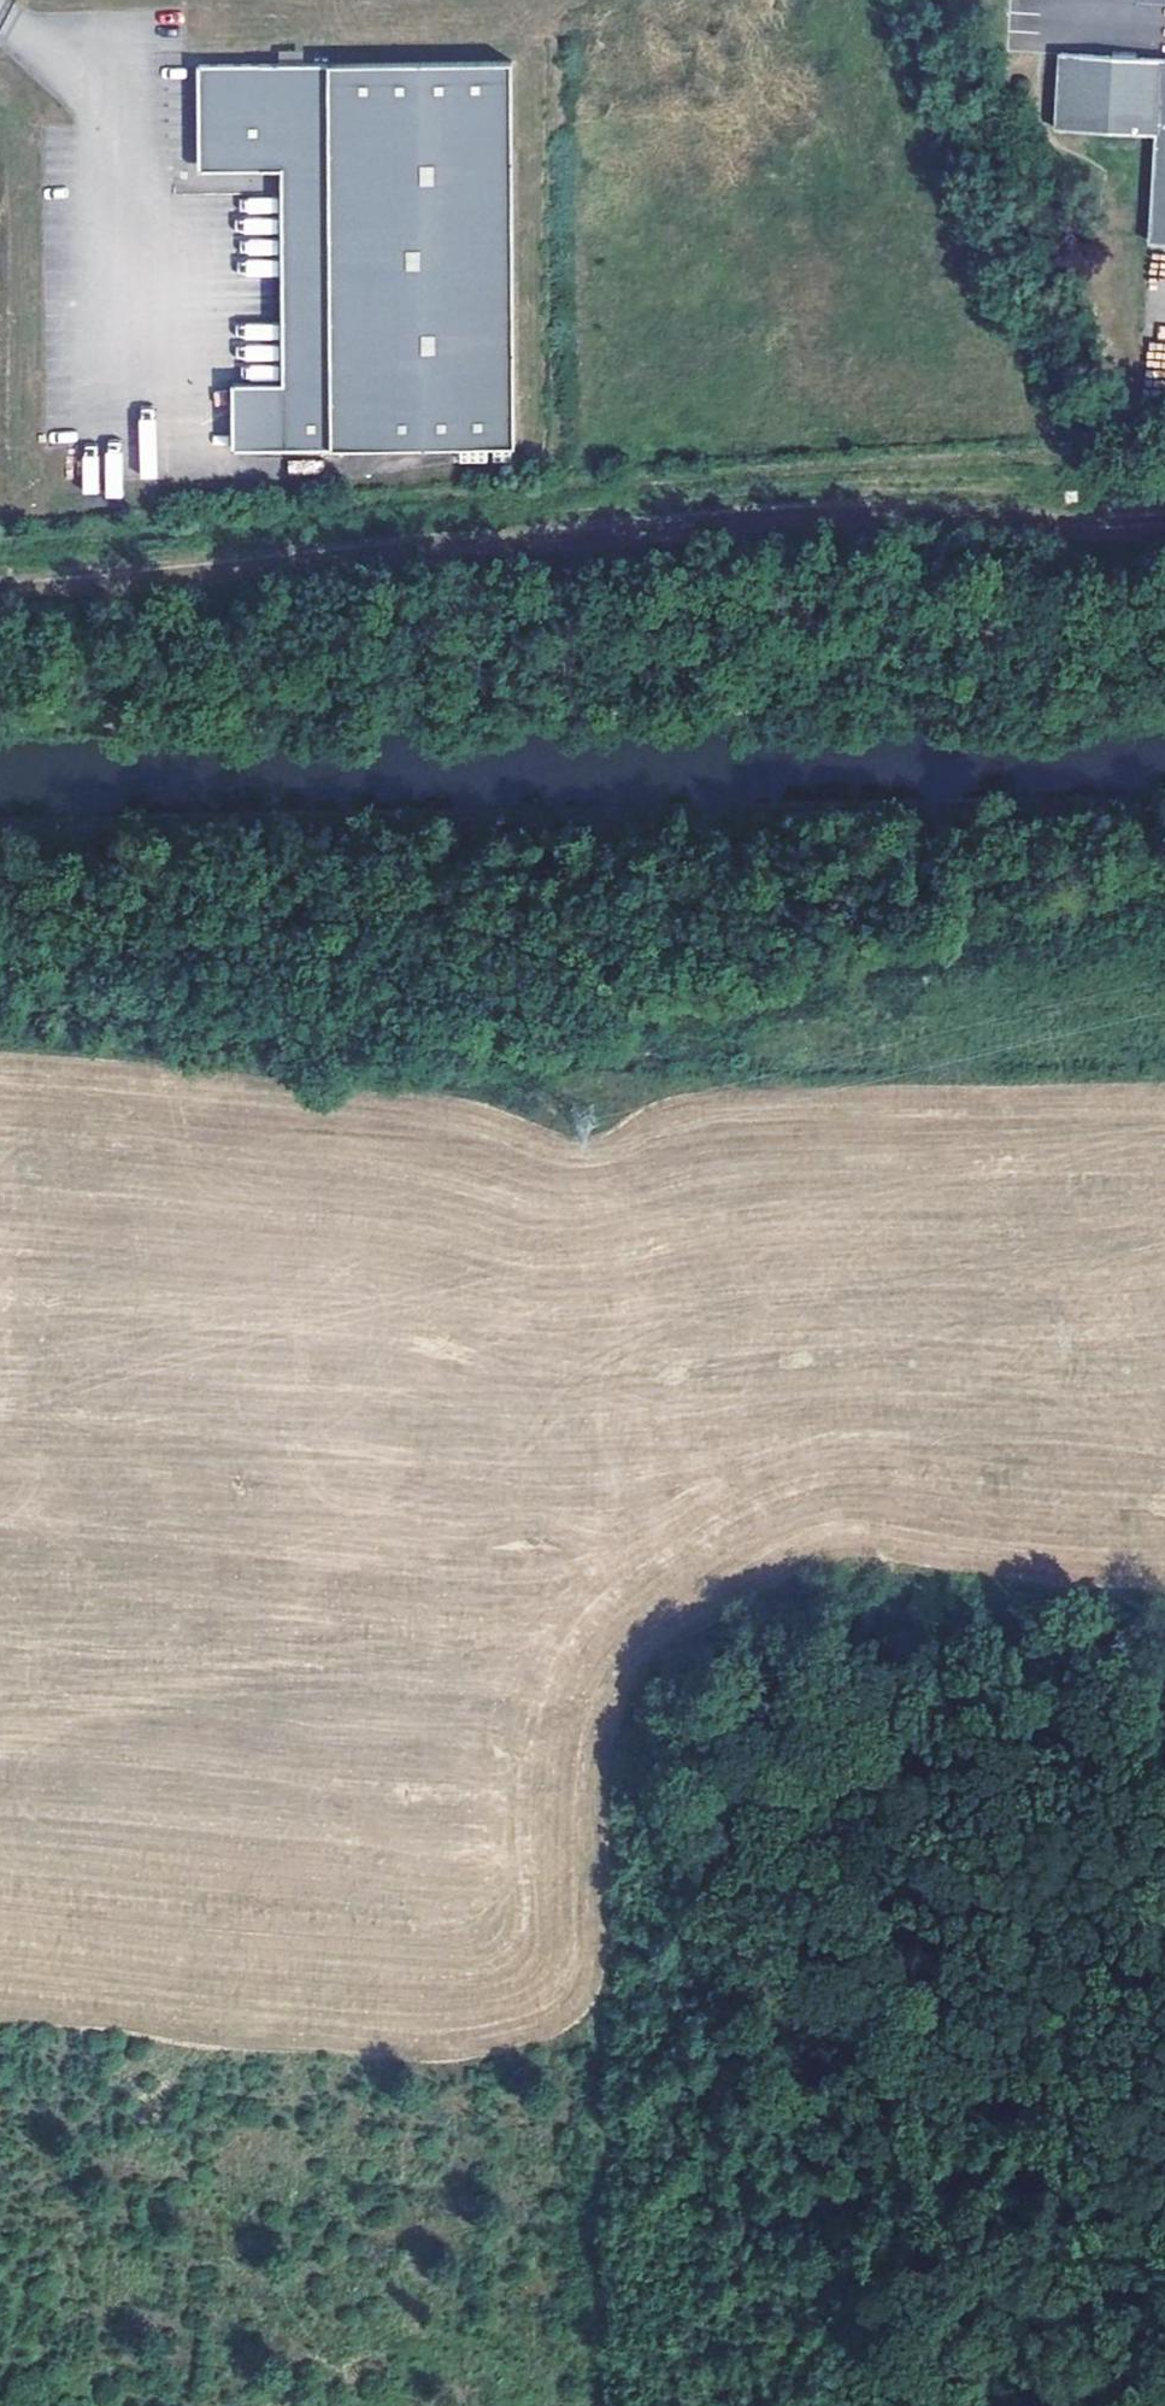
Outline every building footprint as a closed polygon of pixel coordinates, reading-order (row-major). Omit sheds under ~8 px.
[(1066,52),(1061,126),(1161,134),(1155,241),(1164,242),(1164,58),(1066,52)] [(512,61),(199,65),(199,152),(214,152),(214,169),(282,168),(284,382),(233,383),(234,447),(514,445),(512,61)] [(214,152),(199,152),(200,169),(214,169),(214,152)] [(1157,342),(1148,341),(1145,375),(1164,377),(1164,326),(1158,326),(1157,342)]
